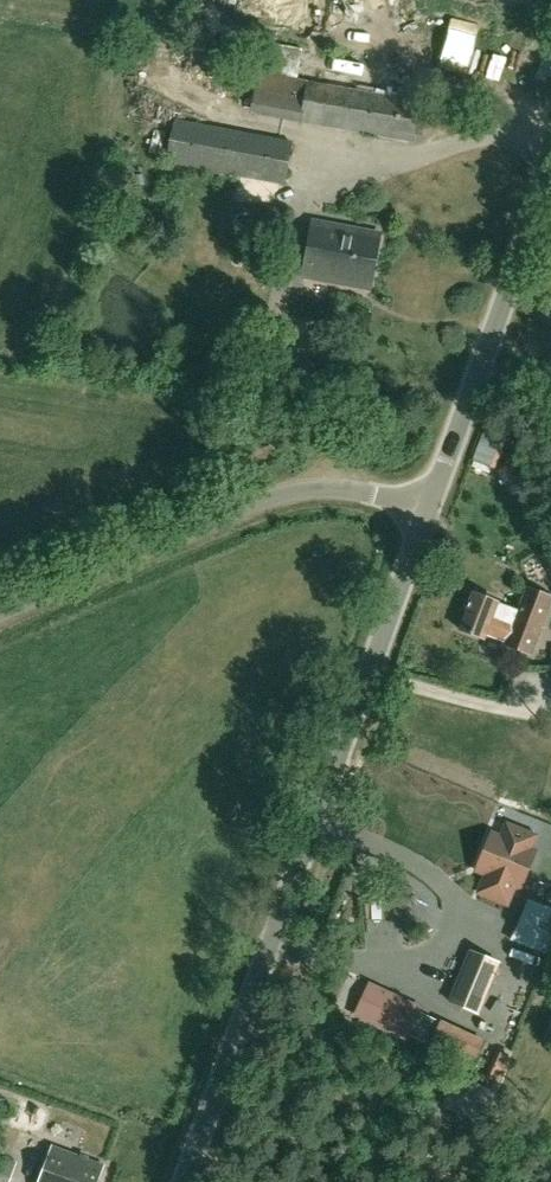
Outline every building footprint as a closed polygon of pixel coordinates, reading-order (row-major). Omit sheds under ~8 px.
[(263,23),(306,31),(309,12),(318,13),(320,9),(320,0),(277,0),(277,1),(272,0),(268,0),(263,23)] [(421,102),(259,73),(253,104),(302,112),(301,119),(414,139),(421,102)] [(176,120),(168,162),(284,185),(293,143),(176,120)] [(314,222),(303,277),(370,290),(381,235),(314,222)] [(484,468),(507,476),(515,452),(492,445),(484,468)] [(530,654),(550,599),(550,598),(528,589),(520,611),(498,603),(474,594),(460,631),(484,639),(486,634),(508,642),(507,645),(530,654)] [(505,824),(500,837),(491,834),(476,872),(484,876),(477,894),(506,906),(515,885),(520,888),(535,852),(530,850),(535,836),(505,824)] [(542,953),(550,934),(518,920),(509,940),(542,954),(542,953)] [(499,963),(470,951),(450,1002),(478,1013),(499,963)] [(549,956),(536,990),(548,994),(550,988),(550,952),(549,956)] [(423,1008),(371,983),(355,1016),(408,1041),(423,1008)] [(496,1051),(485,1076),(501,1083),(512,1057),(496,1051)] [(104,1167),(53,1147),(39,1181),(98,1181),(104,1167)]
